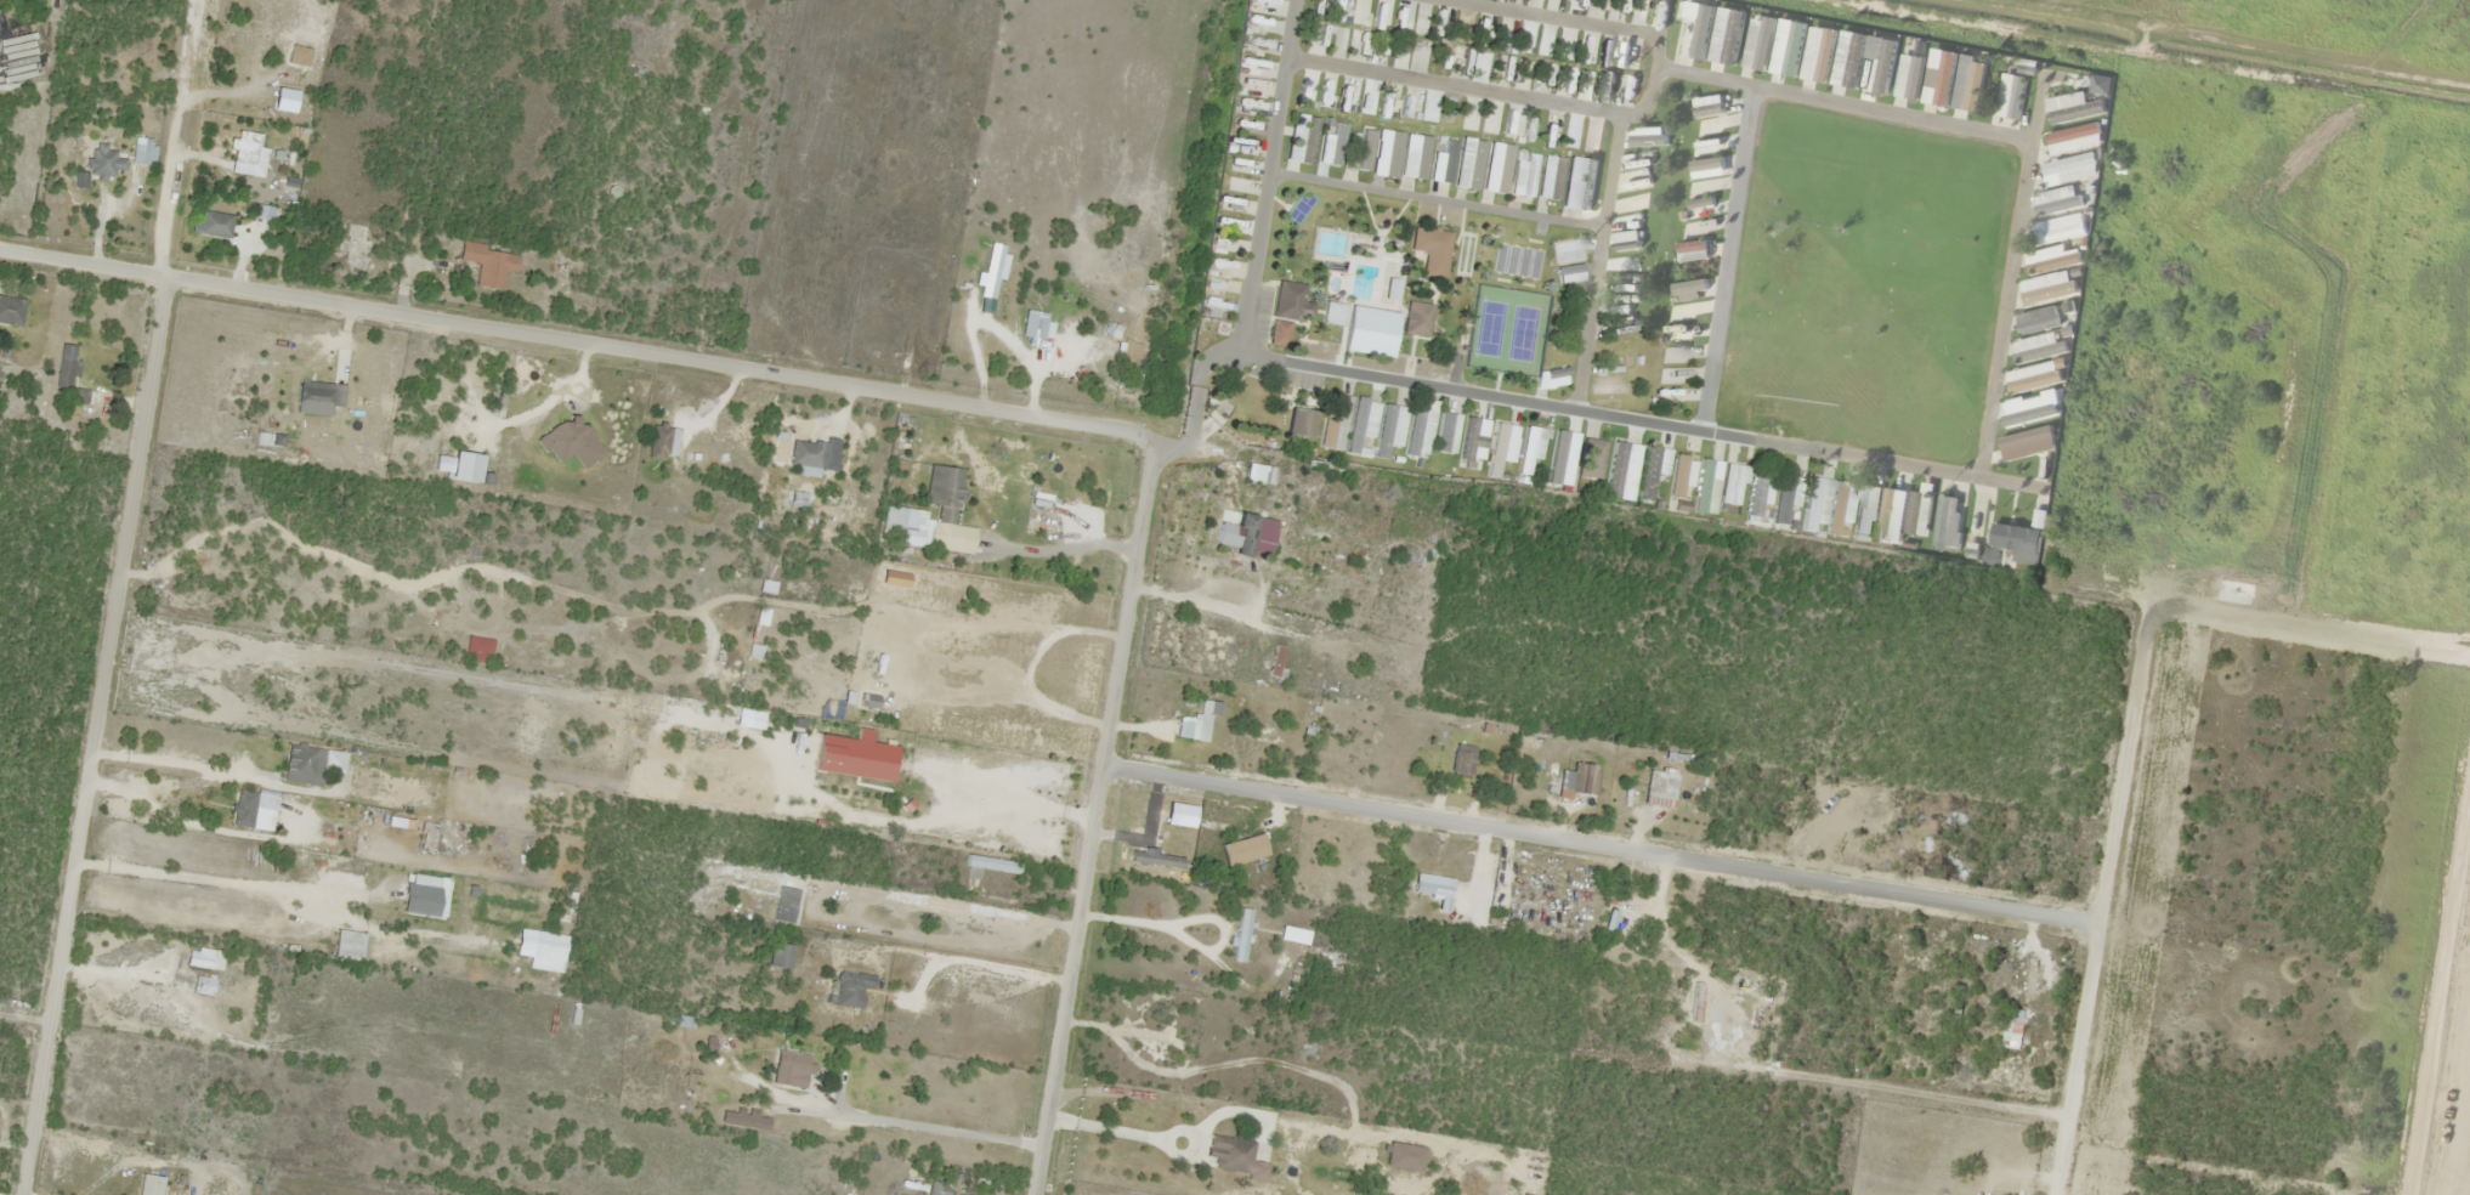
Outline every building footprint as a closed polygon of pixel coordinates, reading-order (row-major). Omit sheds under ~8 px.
[(1711,10),(1684,5),(1675,56),(1701,61),(1711,10)] [(1737,66),(1739,13),(1715,12),(1713,65),(1737,66)] [(1759,27),(1748,26),(1742,69),(1765,72),(1771,19),(1760,18),(1759,27)] [(1803,24),(1778,20),(1769,74),(1794,78),(1803,24)] [(1798,81),(1824,86),(1834,32),(1809,27),(1798,81)] [(1838,88),(1852,88),(1852,68),(1860,68),(1859,37),(1837,38),(1838,88)] [(1893,41),(1867,38),(1861,91),(1887,94),(1893,41)] [(1921,104),(1946,107),(1953,54),(1928,50),(1921,104)] [(1892,97),(1914,101),(1922,59),(1900,55),(1892,97)] [(1976,112),(1982,63),(1958,60),(1951,109),(1976,112)] [(2017,121),(2024,78),(2000,74),(1993,118),(2017,121)] [(1354,89),(1343,88),(1341,112),(1353,113),(1354,89)] [(2053,118),(2105,107),(2102,96),(2051,107),(2053,118)] [(1318,119),(1293,114),(1285,160),(1309,165),(1318,119)] [(1321,140),(1316,163),(1337,168),(1346,126),(1333,123),(1330,142),(1321,140)] [(2045,136),(2049,157),(2101,147),(2096,125),(2045,136)] [(1392,176),(1400,135),(1388,133),(1379,174),(1392,176)] [(1428,138),(1405,135),(1400,177),(1423,180),(1428,138)] [(1664,148),(1664,137),(1634,137),(1634,148),(1664,148)] [(1502,195),(1512,147),(1490,143),(1480,191),(1502,195)] [(92,146),(89,175),(115,178),(116,170),(127,171),(128,160),(117,159),(118,148),(92,146)] [(1448,184),(1452,148),(1436,146),(1433,183),(1448,184)] [(1470,159),(1459,158),(1456,186),(1477,188),(1481,147),(1471,146),(1470,159)] [(1530,201),(1536,155),(1522,154),(1520,170),(1514,169),(1510,198),(1530,201)] [(1537,199),(1558,201),(1562,157),(1542,155),(1537,199)] [(1367,157),(1356,156),(1356,170),(1367,170),(1367,157)] [(2045,186),(2096,179),(2093,157),(2042,164),(2045,186)] [(1570,184),(1589,190),(1596,166),(1577,160),(1570,184)] [(1683,186),(1687,202),(1712,194),(1708,179),(1683,186)] [(2033,196),(2035,205),(2073,199),(2072,189),(2033,196)] [(1625,199),(1627,212),(1648,209),(1646,196),(1625,199)] [(230,216),(199,211),(195,234),(226,239),(230,216)] [(2028,225),(2033,247),(2085,237),(2080,215),(2028,225)] [(1641,249),(1639,232),(1608,235),(1610,253),(1641,249)] [(1584,240),(1566,239),(1565,260),(1582,261),(1584,240)] [(500,290),(503,271),(513,272),(516,252),(459,244),(457,260),(477,263),(473,286),(500,290)] [(980,296),(992,298),(1000,246),(988,244),(980,296)] [(2064,254),(2063,246),(2022,256),(2027,278),(2080,265),(2076,250),(2064,254)] [(1581,269),(1558,269),(1558,283),(1581,283),(1581,269)] [(2075,295),(2069,272),(2017,284),(2022,308),(2075,295)] [(1276,281),(1266,345),(1284,348),(1289,318),(1309,321),(1312,304),(1301,302),(1304,286),(1276,281)] [(24,297),(0,297),(0,324),(24,324),(24,297)] [(1400,334),(1425,338),(1431,306),(1406,301),(1400,334)] [(1390,338),(1394,312),(1323,302),(1320,324),(1345,327),(1344,332),(1390,338)] [(2020,338),(2058,327),(2053,307),(2014,318),(2020,338)] [(1609,335),(1632,332),(1631,321),(1608,324),(1609,335)] [(2064,343),(2055,344),(2053,336),(2010,344),(2014,365),(2067,355),(2064,343)] [(55,397),(87,402),(88,391),(74,388),(80,347),(63,344),(55,397)] [(1663,360),(1687,360),(1687,350),(1663,350),(1663,360)] [(2058,387),(2055,365),(2005,372),(2008,394),(2058,387)] [(1661,369),(1661,382),(1684,382),(1684,369),(1661,369)] [(1568,371),(1535,371),(1535,387),(1568,387),(1568,371)] [(329,407),(331,384),(297,380),(295,403),(329,407)] [(1340,451),(1349,398),(1328,394),(1319,448),(1340,451)] [(1377,404),(1357,400),(1348,451),(1368,455),(1377,404)] [(1410,409),(1407,455),(1428,456),(1433,402),(1424,401),(1423,410),(1410,409)] [(1406,408),(1382,404),(1373,458),(1385,459),(1387,446),(1399,448),(1406,408)] [(1281,435),(1308,440),(1314,412),(1287,407),(1281,435)] [(1454,455),(1459,415),(1439,412),(1434,452),(1454,455)] [(1460,456),(1479,460),(1487,422),(1468,418),(1460,456)] [(1517,427),(1495,423),(1486,477),(1497,479),(1500,462),(1512,464),(1517,427)] [(658,463),(670,430),(654,424),(641,456),(658,463)] [(1541,461),(1547,431),(1526,427),(1517,473),(1529,476),(1532,459),(1541,461)] [(2054,451),(2049,428),(1995,440),(2000,464),(2054,451)] [(1578,479),(1600,481),(1603,441),(1582,439),(1578,479)] [(772,466),(818,466),(818,442),(772,442),(772,466)] [(1657,449),(1645,448),(1641,502),(1653,503),(1657,449)] [(1689,456),(1674,455),(1670,499),(1681,500),(1682,486),(1687,487),(1689,456)] [(1716,514),(1718,461),(1699,460),(1696,513),(1716,514)] [(1720,504),(1741,507),(1746,466),(1725,464),(1720,504)] [(953,525),(963,471),(929,465),(922,502),(938,505),(935,522),(953,525)] [(1763,507),(1775,506),(1771,472),(1748,475),(1752,518),(1764,516),(1763,507)] [(1824,533),(1828,480),(1807,478),(1804,531),(1824,533)] [(1775,524),(1789,525),(1789,509),(1797,509),(1799,480),(1778,479),(1775,524)] [(1855,486),(1836,482),(1826,534),(1845,538),(1855,486)] [(802,507),(804,486),(792,485),(790,506),(802,507)] [(1910,493),(1905,536),(1926,538),(1931,486),(1921,485),(1920,494),(1910,493)] [(1865,522),(1876,523),(1880,488),(1859,486),(1853,534),(1864,535),(1865,522)] [(1892,543),(1892,516),(1902,516),(1902,492),(1882,492),(1882,543),(1892,543)] [(1956,500),(1937,500),(1937,552),(1947,552),(1947,534),(1956,534),(1956,500)] [(897,535),(902,509),(883,505),(878,532),(897,535)] [(1266,555),(1274,523),(1236,514),(1233,526),(1218,523),(1212,546),(1245,554),(1246,550),(1266,555)] [(2042,531),(1991,525),(1988,548),(2039,554),(2042,531)] [(869,695),(852,694),(851,705),(869,706),(869,695)] [(280,783),(319,788),(324,748),(286,743),(280,783)] [(1473,747),(1454,744),(1448,777),(1467,781),(1473,747)] [(1592,797),(1598,769),(1573,763),(1567,792),(1592,797)] [(1661,796),(1670,796),(1670,776),(1661,776),(1661,796)] [(1643,798),(1643,777),(1633,777),(1633,798),(1643,798)] [(229,826),(269,831),(271,810),(252,808),(253,793),(233,791),(229,826)] [(434,824),(418,824),(418,850),(434,850),(434,824)] [(1018,863),(964,856),(963,867),(1016,874),(1018,863)] [(1450,886),(1411,882),(1410,894),(1449,897),(1450,886)] [(793,924),(796,889),(775,888),(772,923),(793,924)] [(1230,962),(1243,963),(1249,910),(1236,909),(1230,962)] [(1306,947),(1309,932),(1281,925),(1278,939),(1306,947)] [(766,967),(788,972),(793,947),(770,943),(766,967)] [(219,970),(221,951),(185,947),(183,966),(219,970)] [(861,989),(872,989),(873,975),(836,973),(834,1007),(860,1009),(861,989)] [(801,1090),(805,1054),(774,1050),(770,1086),(801,1090)] [(1253,1142),(1207,1135),(1202,1169),(1263,1178),(1266,1164),(1250,1162),(1253,1142)] [(159,1176),(135,1176),(135,1194),(159,1194),(159,1176)] [(928,1182),(926,1194),(948,1194),(949,1186),(928,1182)]
